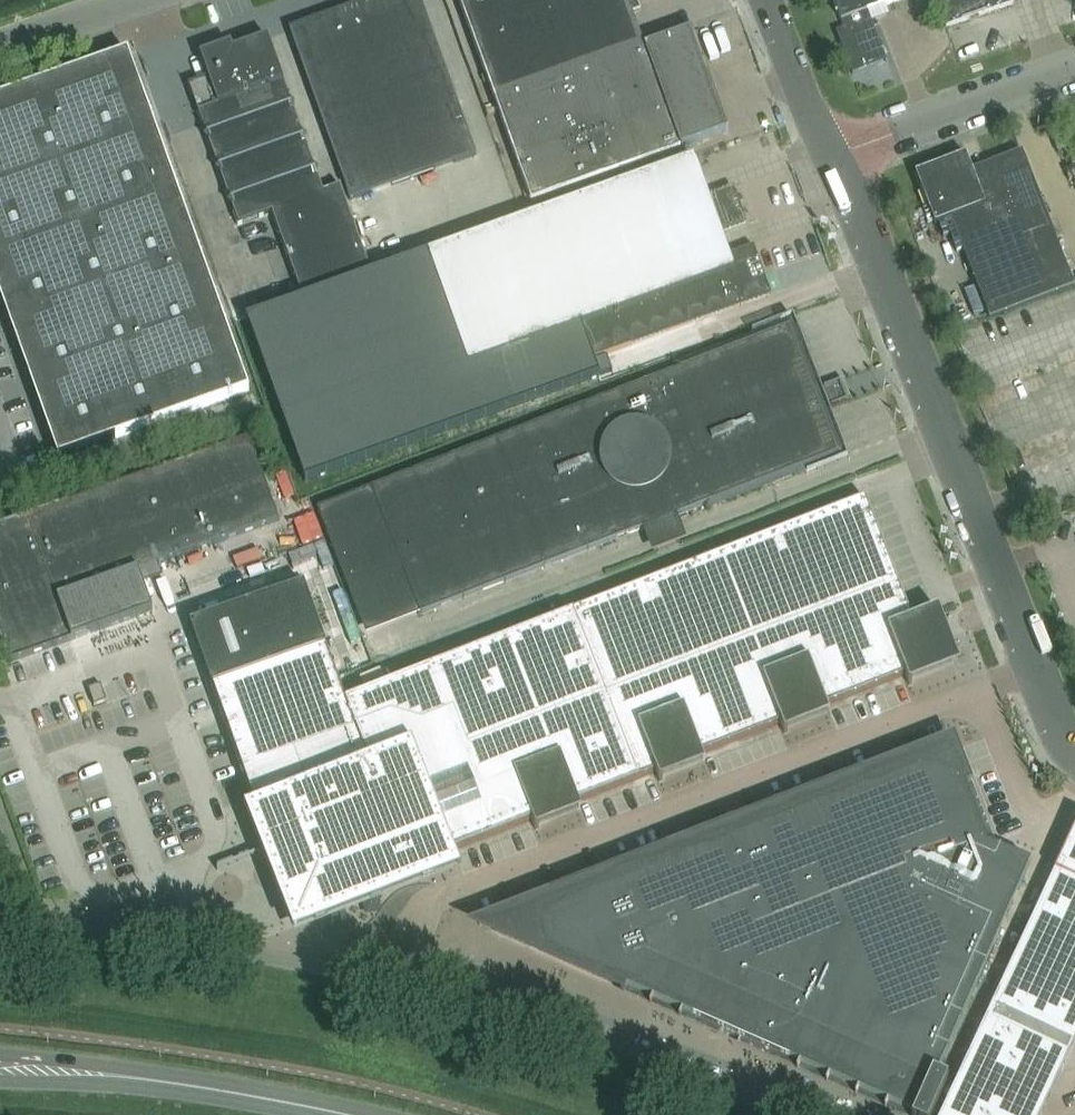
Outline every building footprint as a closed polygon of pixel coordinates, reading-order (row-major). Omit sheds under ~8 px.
[(475,155),(419,0),(370,0),(351,7),(413,177),(475,155)] [(530,201),(727,132),(692,31),(643,48),(631,14),(639,11),(635,0),(458,0),(530,201)] [(846,29),(836,33),(853,75),(887,61),(869,13),(902,0),(835,0),(846,29)] [(946,27),(1015,4),(1014,0),(936,0),(946,27)] [(413,177),(351,7),(288,30),(350,200),(413,177)] [(323,195),(283,83),(267,39),(232,51),(230,46),(200,57),(218,106),(197,113),(238,226),(272,215),(302,297),(371,273),(343,188),(323,195)] [(72,73),(0,98),(0,298),(27,374),(24,375),(30,392),(33,391),(58,459),(249,391),(128,53),(72,73)] [(967,155),(916,175),(935,225),(952,219),(990,319),(1074,286),(1023,152),(973,171),(967,155)] [(427,255),(467,367),(581,325),(594,360),(632,346),(770,295),(763,275),(751,279),(748,268),(753,266),(748,250),(729,257),(721,233),(745,224),(733,189),(708,198),(694,158),(427,255)] [(787,325),(369,489),(321,508),(356,597),(404,578),(419,615),(803,464),(805,468),(817,463),(815,459),(830,453),(826,445),(832,442),(828,433),(833,431),(829,420),(825,422),(813,391),(817,390),(812,378),(808,380),(787,325)] [(75,640),(60,599),(277,520),(247,438),(0,527),(0,631),(12,663),(75,640)] [(701,755),(729,745),(781,725),(785,734),(788,733),(786,728),(828,711),(826,707),(905,676),(909,686),(912,685),(910,679),(952,663),(942,637),(944,635),(946,632),(945,629),(944,627),(941,626),(938,626),(934,616),(940,614),(938,611),(912,621),(865,499),(573,612),(573,613),(346,701),(326,647),(211,688),(253,807),(242,811),(291,938),(461,872),(453,852),(532,821),(536,831),(539,829),(537,824),(579,808),(578,803),(656,773),(660,782),(663,781),(661,776),(703,760),(701,755)] [(104,685),(91,690),(97,707),(110,702),(104,685)] [(493,930),(912,1114),(933,1114),(948,1083),(936,1078),(1030,865),(988,846),(951,752),(493,930)] [(1070,1052),(1074,1043),(1074,829),(1054,873),(988,1015),(1070,1052)] [(1070,1052),(988,1015),(942,1114),(1041,1114),(1070,1052)]
